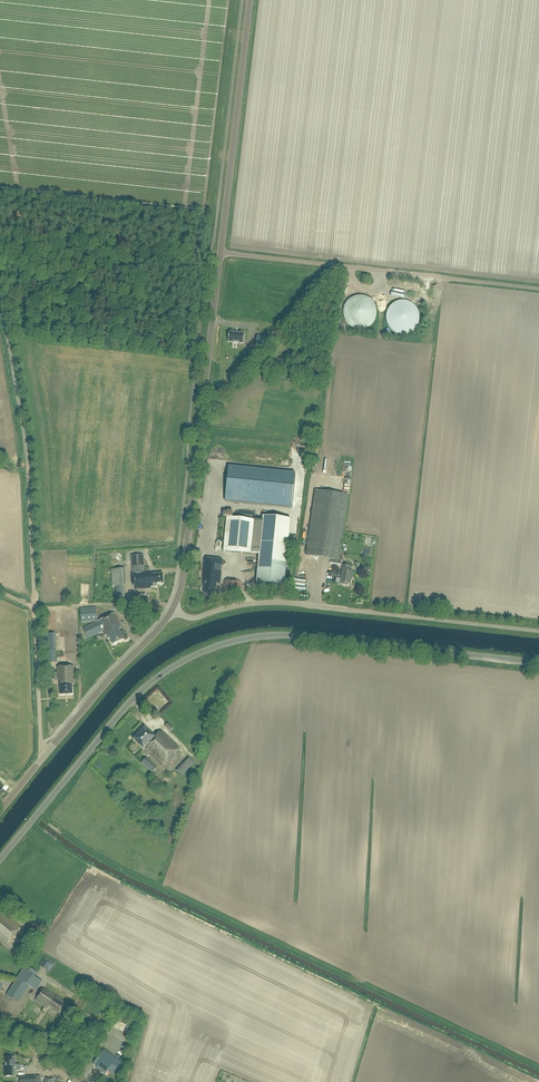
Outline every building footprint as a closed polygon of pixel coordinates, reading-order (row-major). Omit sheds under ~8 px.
[(343,312),(343,313),(343,314),(343,315),(343,316),(343,317),(344,317),(344,318),(344,319),(344,320),(345,320),(345,321),(345,322),(346,322),(346,323),(347,323),(347,324),(348,324),(348,325),(349,326),(350,326),(350,327),(351,327),(352,327),(352,328),(353,328),(354,328),(354,329),(355,329),(356,329),(357,329),(358,329),(359,329),(360,329),(361,329),(362,329),(363,329),(364,329),(365,329),(365,328),(366,328),(367,328),(367,327),(368,327),(369,327),(369,326),(370,326),(371,325),(371,324),(372,324),(372,323),(373,323),(373,322),(374,322),(374,321),(374,320),(375,320),(375,319),(375,318),(375,317),(376,317),(376,316),(376,315),(376,314),(376,313),(376,312),(376,311),(376,310),(376,309),(375,308),(375,307),(375,306),(374,306),(374,305),(374,304),(373,303),(372,302),(371,301),(371,300),(370,300),(369,299),(368,299),(368,298),(367,298),(366,298),(366,297),(365,297),(364,297),(363,297),(362,296),(361,296),(360,296),(359,296),(358,296),(357,296),(356,297),(355,297),(354,297),(353,297),(353,298),(352,298),(351,298),(351,299),(350,299),(349,300),(348,300),(348,301),(347,302),(346,303),(345,304),(345,305),(344,306),(344,307),(344,308),(343,309),(343,310),(343,311),(343,312)] [(386,318),(386,319),(386,320),(386,321),(386,322),(387,323),(387,324),(387,325),(388,325),(388,326),(388,327),(389,327),(389,328),(390,329),(391,329),(391,330),(392,331),(393,331),(393,332),(394,332),(395,333),(396,333),(397,334),(398,334),(399,334),(400,334),(401,334),(402,334),(402,335),(403,334),(404,334),(405,334),(406,334),(407,334),(408,334),(408,333),(409,333),(410,333),(411,332),(412,332),(412,331),(413,331),(413,330),(414,330),(414,329),(415,329),(415,328),(416,328),(416,327),(417,326),(417,325),(418,324),(418,323),(418,322),(418,321),(419,321),(419,320),(419,319),(419,318),(419,317),(419,316),(419,315),(418,315),(418,314),(418,313),(418,312),(417,311),(417,310),(416,309),(416,308),(415,308),(415,307),(414,307),(414,306),(413,306),(412,305),(412,304),(411,304),(410,304),(410,303),(409,303),(408,303),(407,302),(406,302),(405,302),(404,302),(403,302),(402,302),(401,302),(400,302),(399,302),(398,302),(397,302),(397,303),(396,303),(395,303),(395,304),(394,304),(393,304),(393,305),(392,305),(391,306),(391,307),(390,307),(390,308),(389,308),(389,309),(388,309),(388,310),(388,311),(387,311),(387,312),(387,313),(387,314),(386,314),(386,315),(386,316),(386,317),(386,318)] [(229,332),(228,342),(228,343),(228,342),(243,344),(245,334),(244,334),(229,332)] [(229,469),(226,502),(293,508),(296,475),(229,469)] [(348,496),(315,491),(306,556),(339,560),(348,496)] [(263,516),(259,561),(257,583),(285,586),(287,569),(291,570),(293,549),(289,548),(292,519),(263,516)] [(254,520),(227,517),(224,551),(251,553),(254,520)] [(145,568),(144,555),(131,556),(134,590),(152,589),(152,587),(157,587),(157,585),(164,584),(163,574),(152,575),(149,572),(149,568),(145,568)] [(351,567),(343,565),(340,583),(350,585),(351,578),(352,578),(353,572),(350,572),(351,567)] [(126,585),(125,569),(111,570),(113,587),(116,586),(117,598),(124,597),(123,586),(126,585)] [(241,582),(224,581),(223,590),(240,592),(241,582)] [(139,625),(133,607),(124,610),(130,628),(139,625)] [(97,622),(96,608),(80,609),(81,623),(97,622)] [(121,627),(115,614),(97,621),(97,622),(83,629),(88,639),(95,636),(97,639),(100,637),(99,634),(103,632),(105,637),(107,636),(108,640),(110,639),(113,645),(124,640),(126,641),(128,640),(128,638),(126,633),(125,634),(124,632),(121,633),(120,630),(121,627)] [(56,650),(55,634),(44,635),(46,663),(55,663),(54,651),(56,650)] [(74,684),(73,666),(57,667),(58,673),(50,673),(50,680),(60,680),(60,695),(73,695),(72,684),(74,684)] [(173,729),(168,724),(165,727),(170,732),(173,729)] [(155,737),(145,728),(133,740),(144,750),(145,749),(150,754),(149,755),(162,767),(180,748),(161,731),(155,737)] [(194,763),(188,757),(176,770),(182,775),(194,763)] [(157,768),(146,758),(141,763),(152,773),(157,768)] [(8,944),(21,928),(2,912),(0,914),(0,938),(8,944)] [(42,930),(32,923),(30,924),(31,925),(30,928),(29,927),(23,934),(26,936),(18,947),(23,951),(32,940),(33,941),(42,930)] [(55,964),(45,957),(39,966),(49,973),(55,964)] [(38,973),(25,965),(6,996),(19,1003),(29,986),(37,991),(42,982),(35,977),(38,973)] [(67,1004),(44,988),(36,1000),(47,1008),(48,1007),(60,1014),(67,1004)] [(125,1032),(128,1025),(118,1021),(115,1028),(125,1032)] [(90,1029),(81,1024),(79,1029),(87,1034),(90,1029)] [(122,1063),(112,1055),(109,1059),(105,1057),(96,1068),(105,1075),(108,1071),(112,1075),(122,1063)] [(16,1066),(15,1057),(5,1057),(5,1068),(4,1068),(4,1077),(16,1076),(15,1070),(14,1070),(14,1066),(16,1066)]
